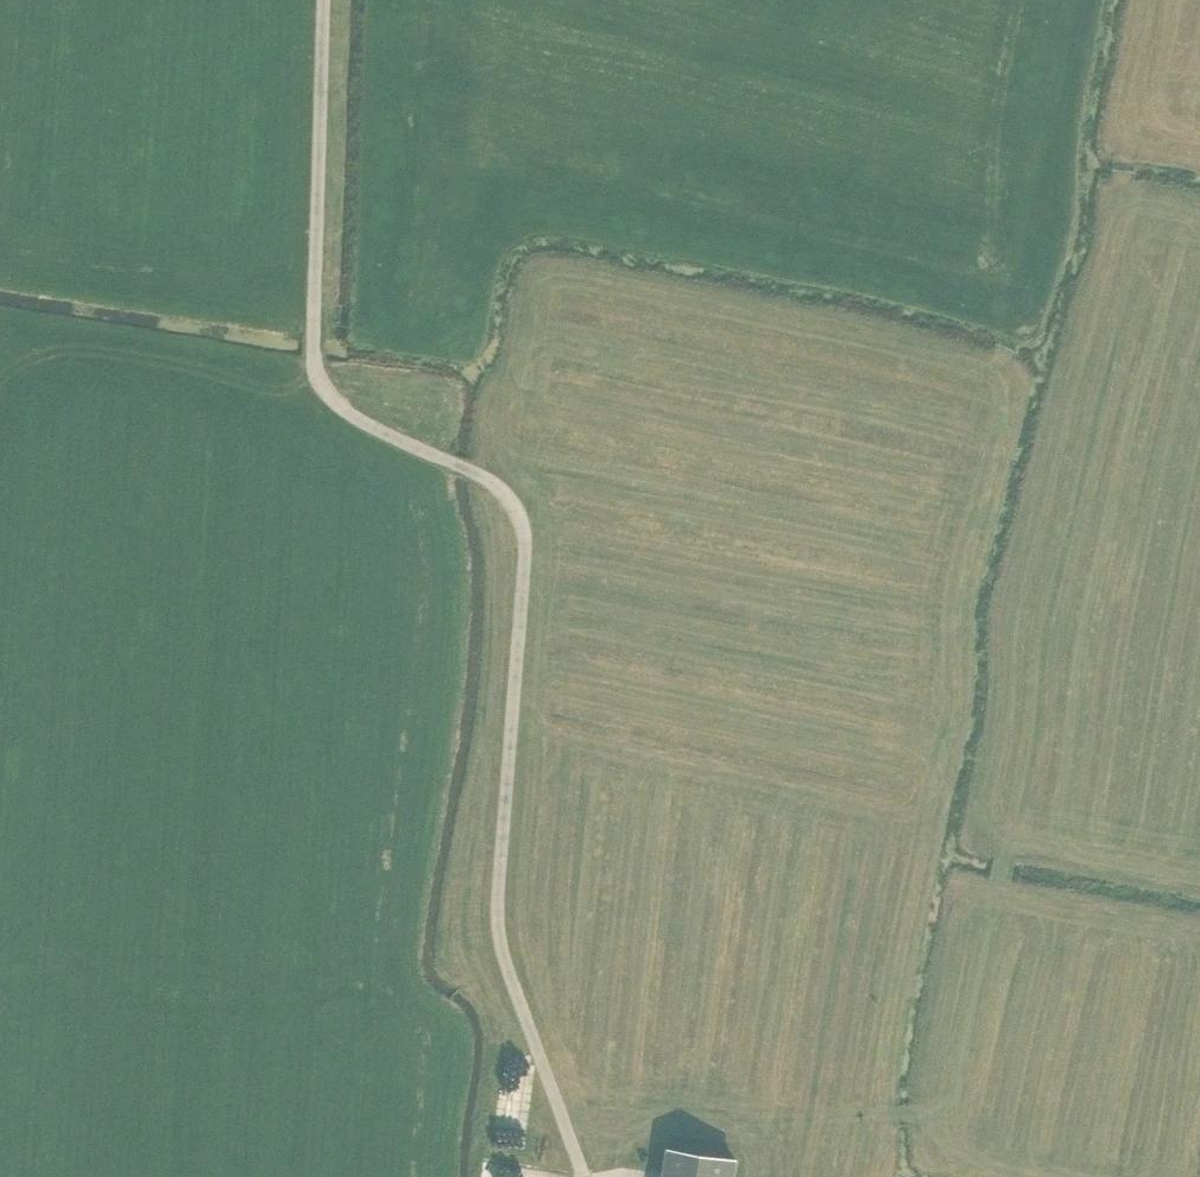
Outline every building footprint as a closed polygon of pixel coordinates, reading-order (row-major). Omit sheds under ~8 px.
[(737,1157),(665,1146),(660,1176),(734,1176),(737,1157)]
